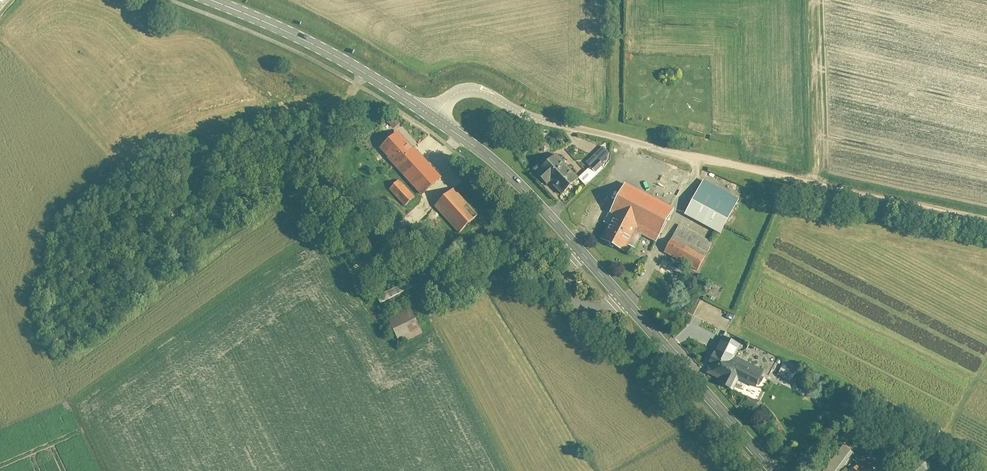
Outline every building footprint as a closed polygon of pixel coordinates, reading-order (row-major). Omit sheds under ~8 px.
[(443,180),(401,132),(382,149),(425,197),(443,180)] [(566,192),(581,179),(559,153),(539,171),(550,183),(555,179),(566,192)] [(416,199),(401,182),(392,189),(407,207),(416,199)] [(678,210),(631,184),(630,183),(613,213),(618,215),(605,238),(629,251),(641,228),(662,239),(678,210)] [(689,215),(722,233),(737,206),(704,188),(689,215)] [(481,220),(454,191),(436,208),(463,237),(481,220)] [(699,272),(716,244),(683,224),(667,252),(699,272)] [(411,285),(382,299),(388,312),(417,298),(411,285)] [(422,333),(409,309),(391,319),(404,343),(422,333)] [(726,334),(704,373),(736,392),(744,378),(761,387),(769,374),(738,356),(745,345),(726,334)] [(803,369),(788,361),(780,376),(795,384),(803,369)]
